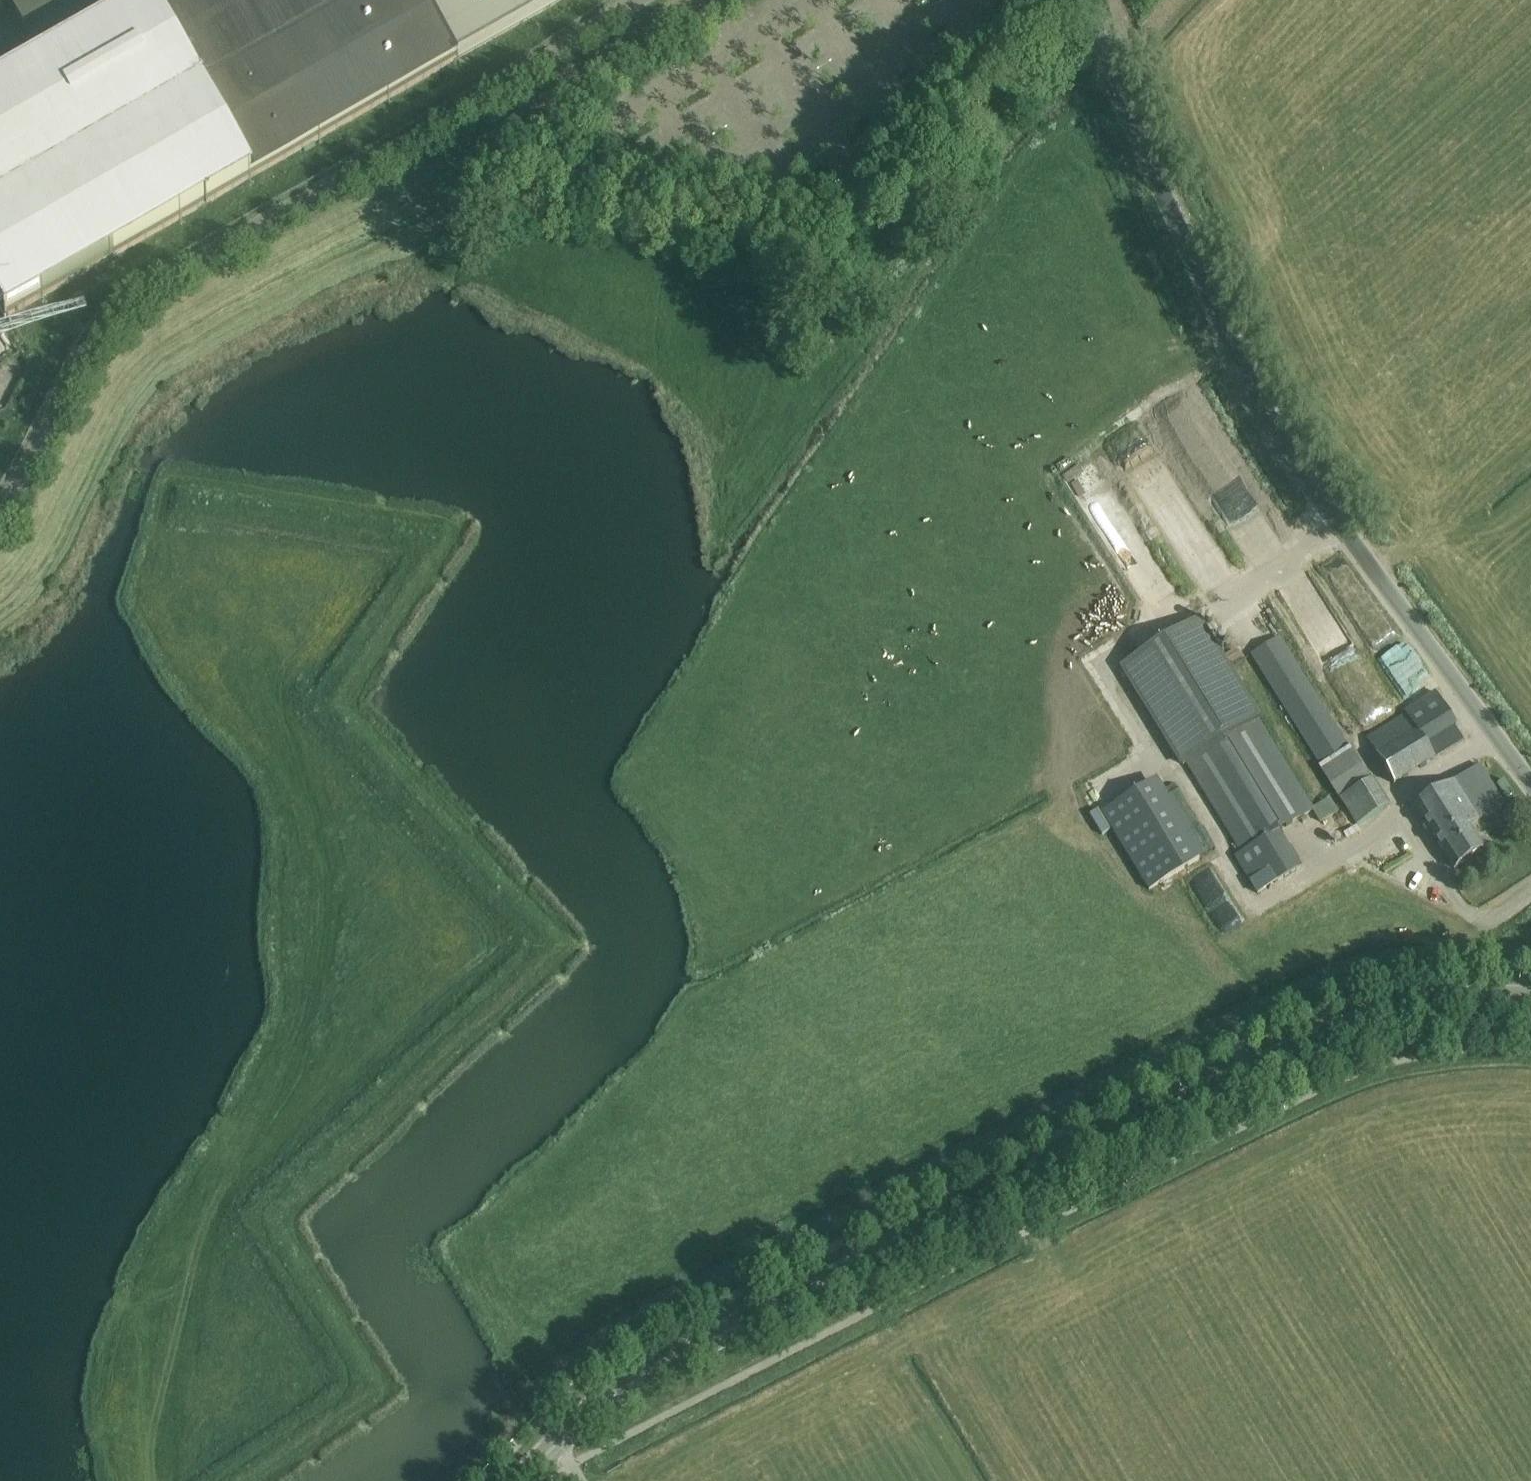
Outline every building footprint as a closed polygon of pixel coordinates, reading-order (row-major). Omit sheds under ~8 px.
[(40,32),(53,53),(0,85),(0,307),(5,317),(558,0),(22,0),(40,32)] [(1262,717),(1202,616),(1125,662),(1184,763),(1189,760),(1243,851),(1236,856),(1258,892),(1301,867),(1279,830),(1314,809),(1259,718),(1262,717)] [(1250,654),(1318,764),(1348,746),(1326,711),(1334,706),(1325,691),(1317,696),(1280,635),(1250,654)] [(1379,654),(1388,667),(1416,648),(1407,635),(1379,654)] [(1405,711),(1406,713),(1425,743),(1455,725),(1456,724),(1436,691),(1405,711)] [(1434,758),(1425,743),(1406,713),(1366,738),(1395,783),(1434,758)] [(1425,743),(1434,758),(1464,740),(1455,725),(1425,743)] [(1348,746),(1318,764),(1338,796),(1367,777),(1348,746)] [(1450,783),(1475,823),(1505,804),(1480,764),(1450,783)] [(1386,807),(1367,777),(1338,796),(1356,826),(1386,807)] [(1175,874),(1204,856),(1157,778),(1101,812),(1112,829),(1149,889),(1175,874)] [(1470,826),(1475,823),(1450,783),(1415,805),(1454,868),(1485,848),(1470,826)]
